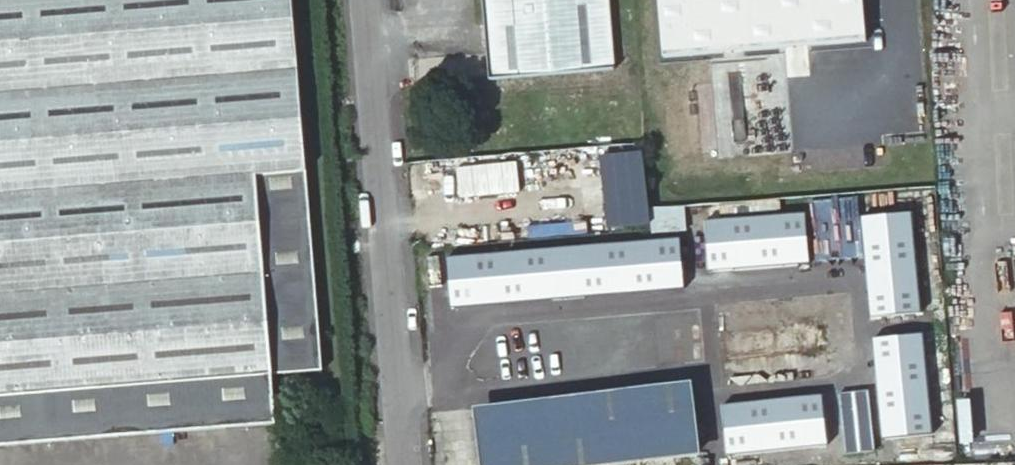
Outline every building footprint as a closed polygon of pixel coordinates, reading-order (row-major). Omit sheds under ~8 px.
[(291,0),(0,0),(0,441),(274,419),(271,378),(322,374),(305,175),(291,0)] [(610,0),(486,0),(492,75),(616,65),(610,0)] [(670,57),(872,41),(869,0),(665,0),(670,57)] [(597,154),(603,226),(650,222),(644,150),(597,154)] [(518,163),(457,168),(459,200),(521,195),(518,163)] [(909,212),(858,218),(870,319),(920,313),(909,212)] [(806,267),(804,216),(702,219),(704,270),(806,267)] [(678,243),(444,253),(447,304),(681,293),(678,243)] [(927,436),(923,335),(873,337),(878,438),(927,436)] [(689,385),(479,409),(486,464),(566,464),(696,450),(689,385)] [(838,392),(842,452),(873,450),(869,390),(838,392)] [(723,455),(825,446),(820,395),(718,404),(723,455)]
